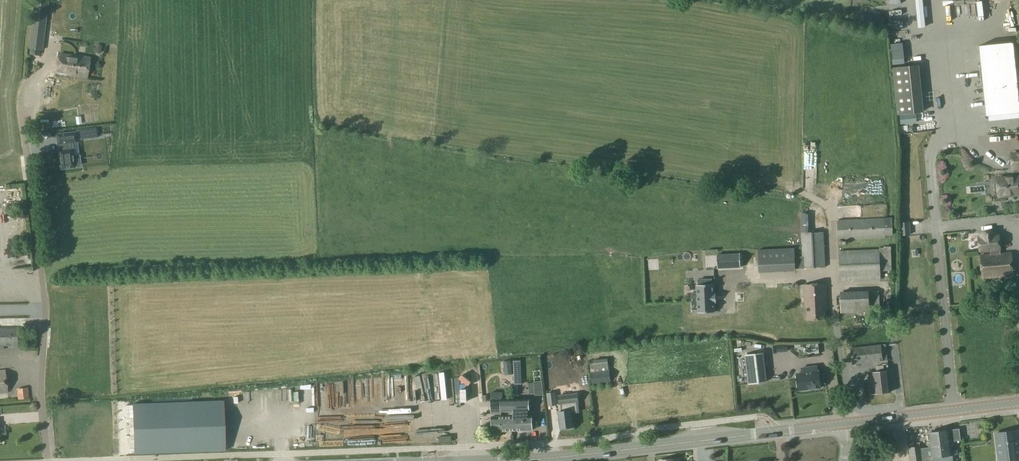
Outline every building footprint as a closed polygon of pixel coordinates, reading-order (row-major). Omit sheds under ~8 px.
[(30,51),(42,52),(46,22),(46,18),(48,0),(35,0),(30,51)] [(883,27),(885,18),(860,14),(859,22),(883,27)] [(1012,42),(977,46),(979,67),(978,67),(980,84),(981,84),(983,105),(1018,102),(1012,42)] [(60,54),(57,73),(58,73),(67,75),(70,75),(87,77),(89,58),(75,56),(60,54)] [(892,68),(897,115),(923,112),(918,65),(892,68)] [(77,140),(97,137),(96,129),(56,134),(58,144),(59,144),(60,151),(58,151),(61,169),(75,167),(74,165),(80,165),(77,140)] [(998,191),(999,196),(1018,194),(1018,176),(997,179),(997,183),(996,183),(996,192),(998,191)] [(838,240),(884,239),(884,235),(893,234),(892,218),(884,218),(837,220),(838,240)] [(902,235),(910,234),(909,222),(901,223),(902,235)] [(803,268),(825,267),(823,232),(801,233),(803,268)] [(990,252),(999,251),(999,249),(1000,249),(998,236),(995,236),(994,232),(981,233),(981,238),(978,238),(979,251),(990,250),(990,252)] [(879,249),(838,250),(839,281),(880,280),(880,277),(892,277),(891,246),(879,247),(879,249)] [(758,250),(759,273),(795,271),(794,248),(758,250)] [(999,251),(990,252),(991,255),(980,256),(982,279),(1013,276),(1011,253),(999,254),(999,251)] [(717,268),(741,267),(740,255),(740,254),(717,255),(717,256),(717,268)] [(714,294),(713,284),(711,284),(711,279),(698,280),(698,285),(696,285),(697,293),(692,293),(693,310),(698,309),(698,313),(715,312),(714,303),(716,303),(716,294),(714,294)] [(826,318),(825,306),(827,305),(825,284),(804,285),(805,306),(806,307),(806,319),(826,318)] [(841,313),(870,312),(880,311),(879,291),(868,291),(840,292),(841,313)] [(19,346),(19,328),(0,328),(0,346),(19,346)] [(888,360),(886,345),(881,345),(881,344),(850,347),(852,365),(883,361),(888,360)] [(765,381),(762,353),(745,355),(748,383),(765,381)] [(611,382),(609,370),(608,358),(593,359),(594,362),(590,363),(591,372),(590,372),(592,384),(611,382)] [(438,389),(430,365),(419,368),(427,392),(438,389)] [(877,372),(872,373),(873,377),(868,378),(870,393),(891,391),(889,371),(888,371),(888,365),(876,366),(877,372)] [(820,383),(822,383),(823,381),(822,376),(821,375),(819,375),(818,371),(817,371),(817,366),(801,368),(802,373),(796,373),(798,390),(820,387),(820,383)] [(478,395),(477,370),(449,371),(450,383),(462,382),(463,396),(478,395)] [(394,387),(397,385),(387,372),(384,375),(394,387)] [(417,373),(410,376),(422,404),(429,402),(417,373)] [(543,395),(542,381),(533,382),(534,396),(543,395)] [(356,395),(360,392),(351,382),(347,386),(356,395)] [(319,384),(315,388),(327,399),(331,395),(319,384)] [(17,400),(29,398),(28,388),(16,389),(17,400)] [(548,394),(548,406),(557,405),(556,393),(548,394)] [(561,407),(562,407),(563,410),(558,411),(560,428),(573,427),(572,412),(579,412),(578,402),(577,393),(558,396),(559,404),(561,404),(561,407)] [(310,401),(316,409),(320,406),(313,398),(310,401)] [(492,431),(514,431),(514,425),(515,425),(515,411),(502,411),(502,399),(492,399),(491,399),(491,412),(491,414),(501,414),(501,412),(509,412),(509,416),(491,416),(492,431)] [(514,431),(532,430),(532,415),(525,415),(525,412),(529,412),(528,399),(502,399),(502,411),(515,411),(515,425),(514,425),(514,431)] [(223,400),(133,404),(135,454),(225,450),(223,400)] [(931,442),(927,443),(927,448),(932,448),(933,457),(933,460),(952,460),(950,441),(960,440),(959,428),(949,430),(949,429),(930,432),(931,442)] [(1018,430),(996,433),(999,460),(1018,460),(1018,442),(1018,430)] [(921,446),(908,447),(910,460),(923,460),(921,446)]
